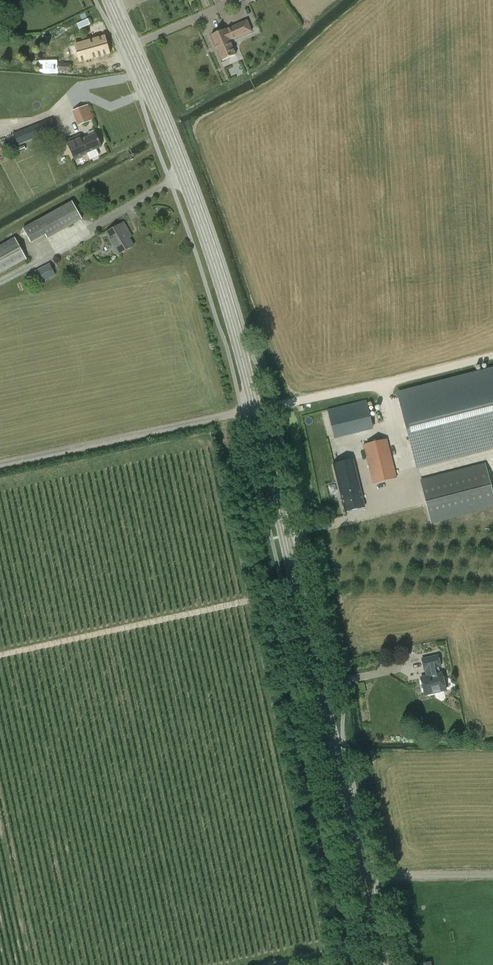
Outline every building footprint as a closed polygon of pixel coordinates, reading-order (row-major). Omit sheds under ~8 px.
[(252,31),(247,20),(225,30),(225,29),(211,35),(222,61),(236,55),(230,41),(252,31)] [(73,62),(81,60),(108,52),(104,38),(69,48),(73,62)] [(70,77),(70,71),(70,63),(56,63),(56,67),(52,67),(52,75),(56,75),(56,76),(70,77)] [(87,105),(73,111),(79,126),(93,119),(87,105)] [(31,140),(38,137),(57,130),(52,119),(26,129),(31,140)] [(98,154),(96,149),(102,146),(96,134),(82,140),(80,135),(66,142),(74,159),(86,153),(89,158),(90,159),(97,156),(98,154)] [(30,244),(45,236),(47,239),(82,220),(72,202),(37,221),(22,229),(30,244)] [(133,246),(129,238),(131,237),(124,223),(106,233),(118,255),(133,246)] [(26,259),(14,238),(0,246),(0,274),(26,259)] [(34,273),(40,284),(56,276),(50,265),(34,273)] [(416,466),(492,447),(492,370),(398,394),(416,466)] [(356,403),(363,430),(373,427),(366,400),(356,403)] [(396,477),(387,438),(363,444),(373,483),(396,477)] [(333,464),(345,512),(364,507),(353,459),(333,464)] [(427,505),(431,522),(492,506),(492,495),(485,465),(421,482),(427,505)] [(420,678),(424,695),(446,690),(442,673),(440,673),(438,666),(440,666),(438,656),(421,659),(424,670),(425,669),(427,676),(420,678)]
